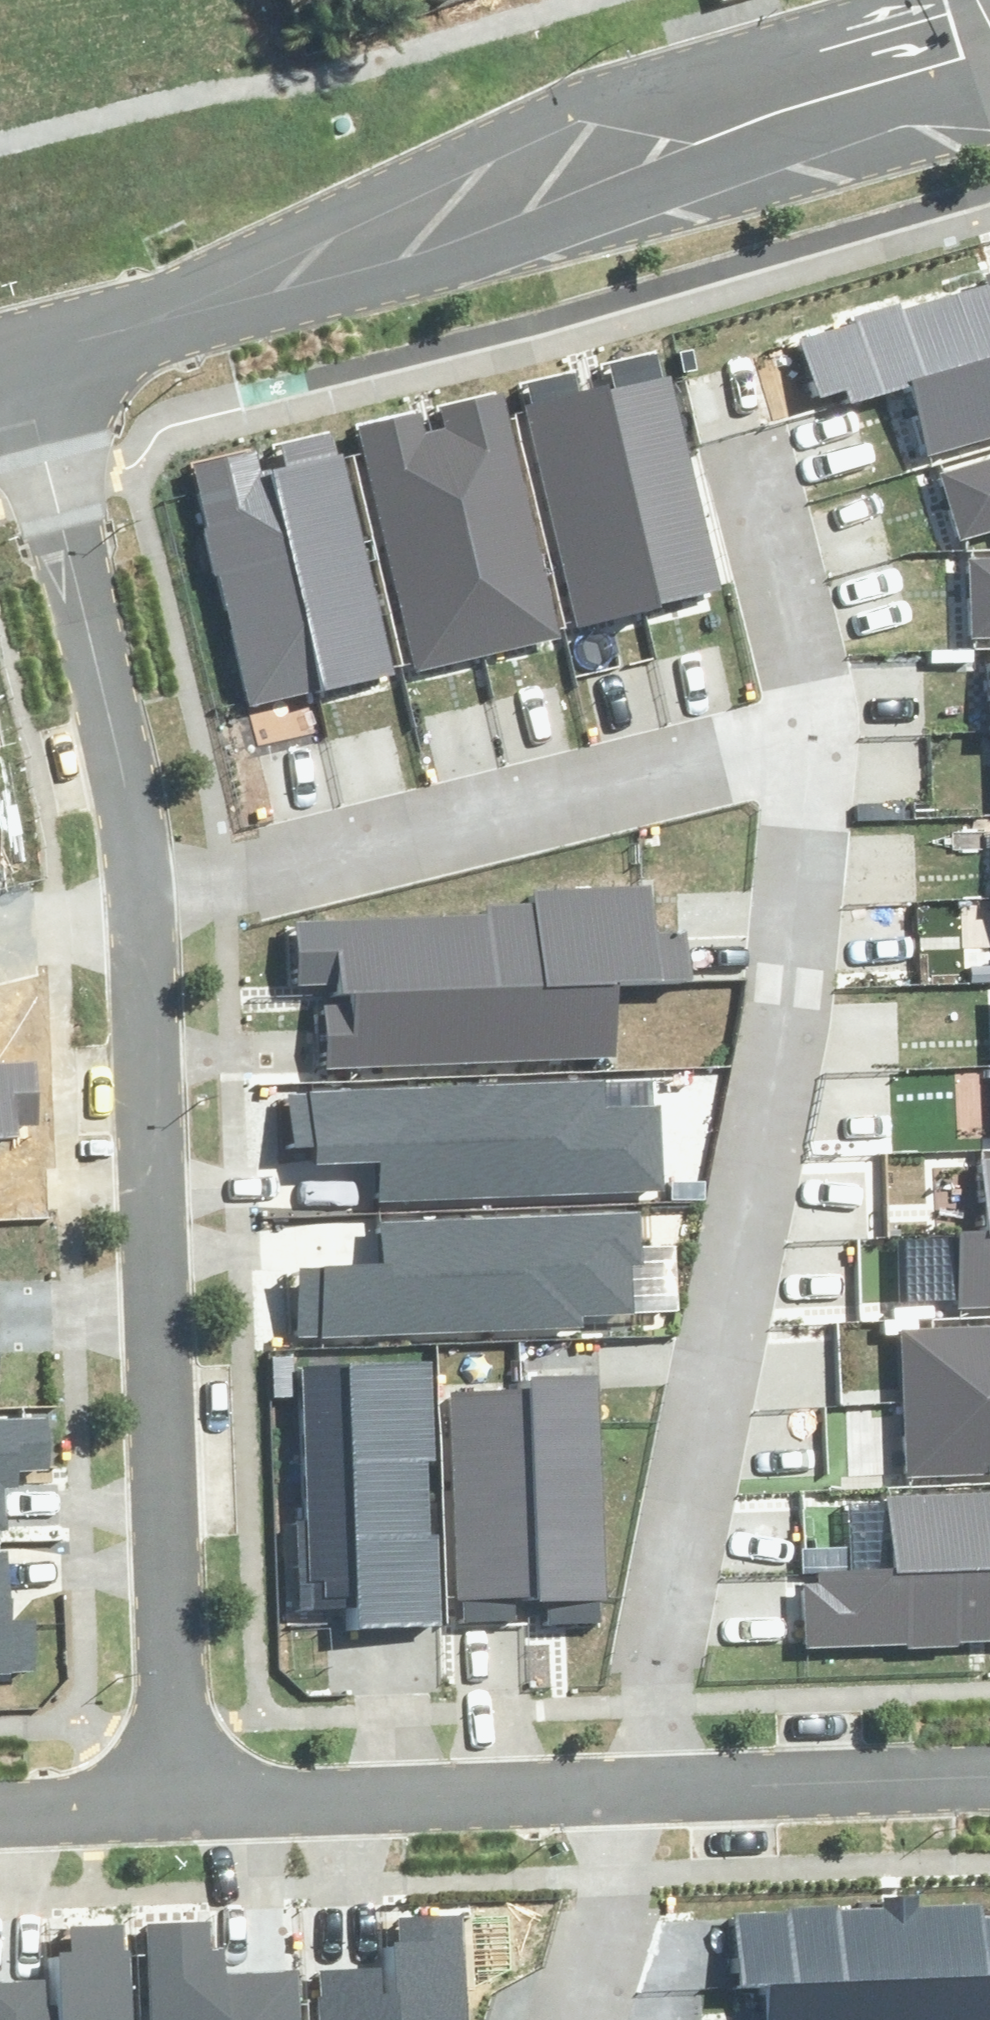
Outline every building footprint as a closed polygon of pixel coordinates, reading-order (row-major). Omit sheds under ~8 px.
[(918,456),(989,435),(989,272),(795,331),(812,389),(839,381),(844,398),(896,383),(918,456)] [(610,390),(596,394),(649,609),(715,593),(657,353),(604,365),(610,390)] [(514,389),(572,627),(649,609),(596,394),(587,396),(581,373),(514,389)] [(444,428),(431,431),(483,646),(549,631),(491,390),(438,403),(444,428)] [(349,426),(407,665),(483,646),(431,431),(421,434),(416,410),(349,426)] [(266,472),(316,682),(392,664),(343,456),(336,458),(331,436),(278,449),(282,468),(266,472)] [(935,467),(955,525),(989,513),(989,448),(935,467)] [(194,467),(249,698),(316,682),(266,472),(261,452),(194,467)] [(970,553),(972,625),(989,625),(989,553),(970,553)] [(289,918),(292,977),(339,975),(339,988),(602,977),(679,970),(677,928),(642,930),(639,880),(527,886),(528,897),(483,899),(484,907),(289,918)] [(318,1008),(320,1060),(605,1047),(602,977),(339,988),(339,1007),(318,1008)] [(19,1132),(18,1124),(38,1123),(35,1063),(0,1064),(0,1133),(19,1132)] [(347,1143),(348,1193),(642,1186),(639,1098),(582,1100),(581,1070),(289,1077),(291,1144),(347,1143)] [(976,1228),(989,1228),(989,1152),(974,1153),(976,1228)] [(296,1245),(301,1345),(564,1334),(562,1288),(617,1285),(613,1201),(363,1212),(364,1242),(296,1245)] [(951,1299),(989,1298),(989,1228),(976,1228),(949,1229),(951,1299)] [(897,1393),(989,1391),(989,1321),(895,1324),(897,1393)] [(428,1351),(292,1357),(301,1580),(314,1579),(315,1591),(343,1590),(345,1627),(440,1623),(428,1351)] [(516,1385),(525,1601),(600,1598),(592,1373),(516,1376),(516,1385)] [(444,1388),(454,1624),(526,1621),(525,1601),(516,1385),(444,1388)] [(899,1468),(989,1466),(989,1391),(897,1393),(899,1468)] [(16,1461),(14,1402),(0,1402),(0,1461),(16,1461)] [(885,1563),(989,1559),(989,1487),(883,1490),(885,1563)] [(989,1633),(989,1559),(885,1563),(805,1566),(806,1584),(793,1584),(795,1641),(989,1633)] [(736,1979),(763,1978),(989,1971),(989,1900),(734,1907),(736,1979)] [(384,1963),(387,2019),(459,2019),(453,1908),(394,1911),(395,1934),(383,1935),(384,1963)] [(219,1969),(218,1942),(208,1942),(207,1917),(145,1918),(147,2019),(221,2019),(219,1969)] [(51,1972),(54,2019),(126,2019),(123,1920),(69,1921),(70,1949),(51,1950),(51,1972)] [(310,2019),(387,2019),(384,1963),(308,1966),(310,2019)] [(294,1966),(219,1969),(221,2019),(296,2019),(294,1966)] [(763,1978),(765,2019),(989,2019),(989,1971),(763,1978)] [(51,1972),(0,1974),(0,2019),(54,2019),(51,1972)]
